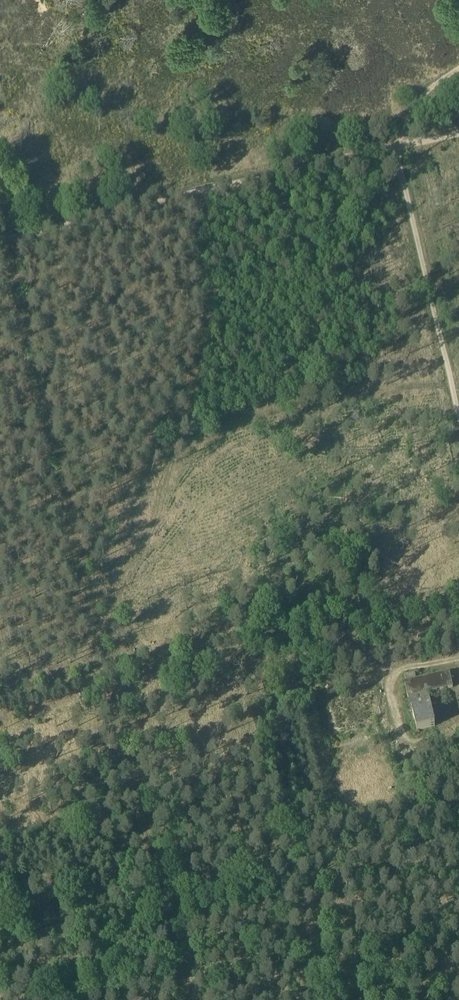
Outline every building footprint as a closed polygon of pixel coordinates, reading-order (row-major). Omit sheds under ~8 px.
[(415,673),(404,675),(406,681),(405,681),(408,697),(409,696),(417,730),(425,728),(435,726),(427,693),(453,687),(450,672),(416,679),(415,673)]
